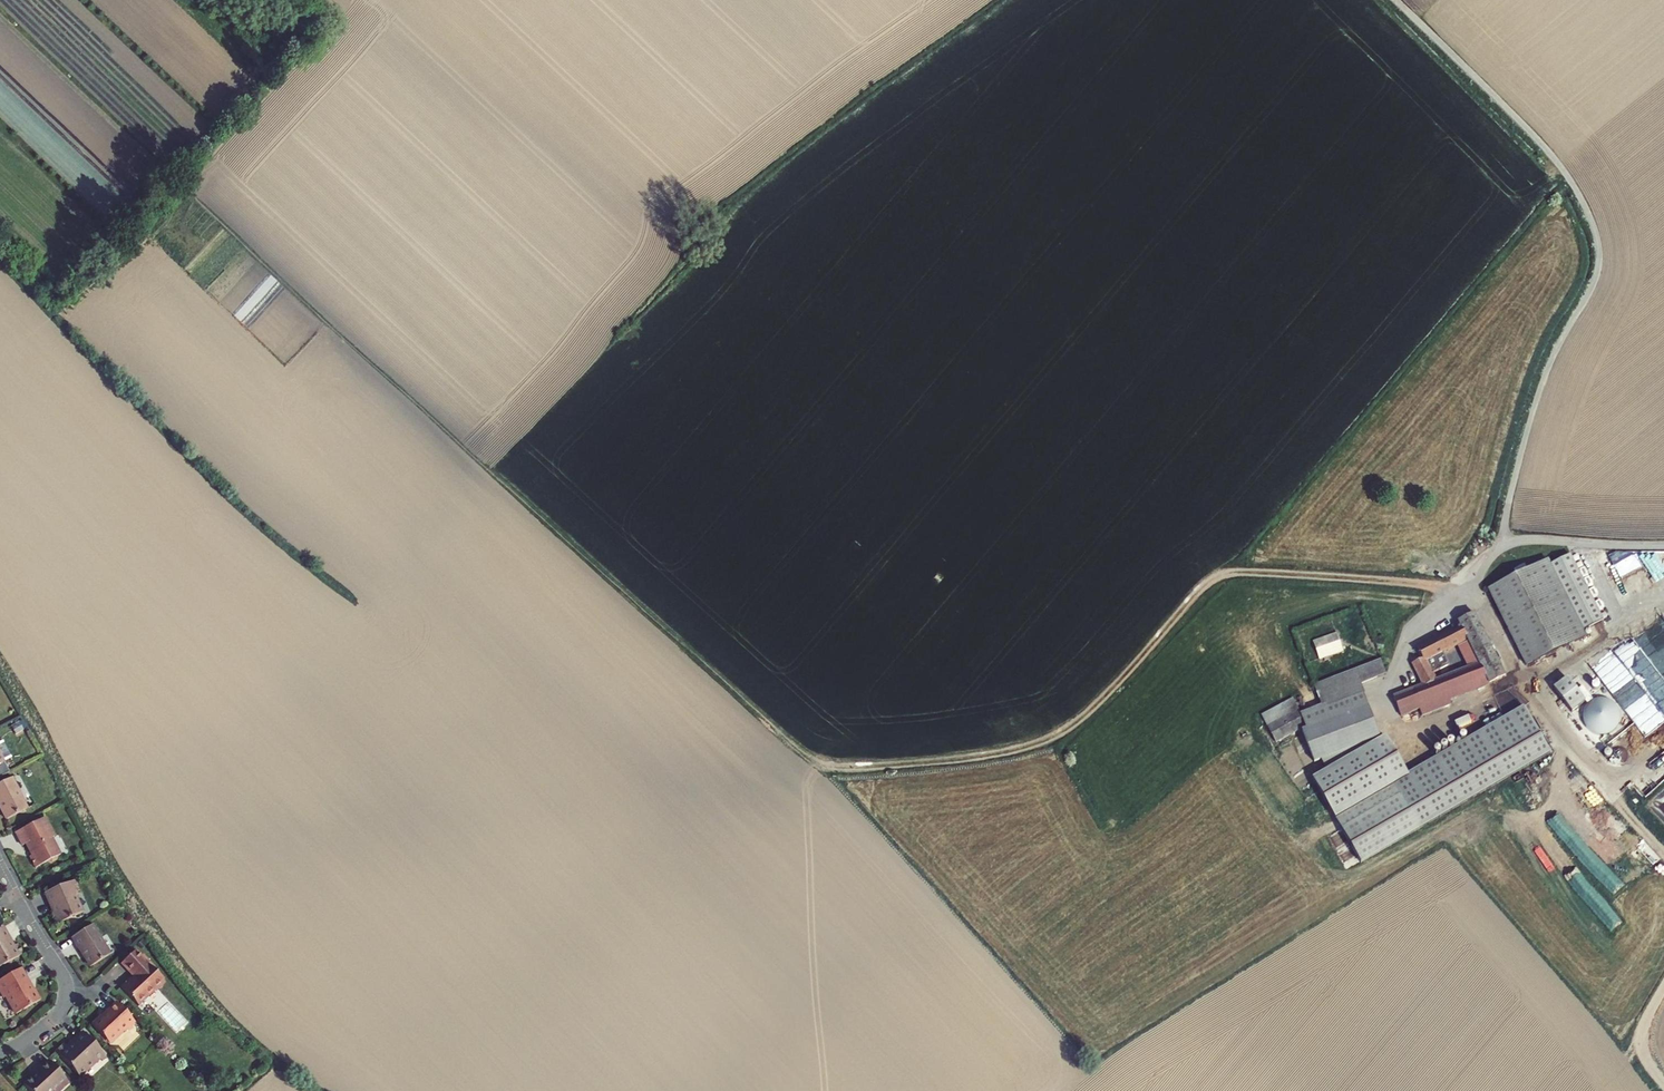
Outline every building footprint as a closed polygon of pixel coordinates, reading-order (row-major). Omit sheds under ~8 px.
[(1584,632),(1549,558),(1491,585),(1528,659),(1584,632)] [(1502,673),(1471,611),(1442,624),(1446,632),(1415,648),(1420,658),(1409,664),(1418,682),(1429,677),(1425,669),(1421,662),(1437,654),(1463,641),(1475,665),(1433,684),(1421,689),(1393,701),(1405,725),(1444,706),(1440,697),(1482,678),(1484,682),(1502,673)] [(1315,635),(1315,648),(1342,648),(1342,635),(1315,635)] [(1440,661),(1437,654),(1421,662),(1425,669),(1440,661)] [(1604,678),(1629,710),(1635,705),(1636,706),(1648,696),(1623,664),(1604,678)] [(1305,722),(1345,700),(1341,692),(1362,681),(1355,668),(1294,701),(1305,722)] [(1550,687),(1569,711),(1583,700),(1564,676),(1550,687)] [(1433,684),(1429,677),(1418,682),(1421,689),(1433,684)] [(1577,689),(1582,698),(1589,694),(1584,685),(1577,689)] [(1308,728),(1324,760),(1333,777),(1374,756),(1345,700),(1305,722),(1308,728)] [(1285,727),(1263,739),(1269,751),(1291,739),(1285,727)] [(1324,760),(1308,728),(1305,729),(1322,761),(1324,760)] [(1322,761),(1305,729),(1298,733),(1314,765),(1322,761)] [(0,784),(0,808),(6,820),(26,809),(17,792),(19,791),(12,778),(0,784)] [(44,818),(15,833),(22,846),(25,844),(31,856),(29,857),(35,868),(47,862),(51,863),(56,860),(57,857),(60,855),(51,838),(54,837),(44,818)] [(1621,872),(1632,860),(1614,842),(1603,854),(1621,872)] [(71,884),(44,897),(50,910),(53,909),(56,916),(54,917),(51,918),(56,928),(82,916),(74,899),(77,898),(73,889),(71,884)] [(92,924),(70,938),(78,951),(79,950),(90,967),(109,955),(98,939),(100,938),(92,924)] [(17,944),(12,946),(10,948),(6,942),(9,940),(2,927),(0,928),(0,967),(23,954),(17,944)] [(98,939),(109,955),(111,954),(100,938),(98,939)] [(79,950),(78,951),(89,967),(90,967),(79,950)] [(129,978),(120,987),(138,1006),(147,997),(146,996),(154,989),(158,989),(161,986),(161,982),(163,981),(154,972),(157,970),(142,955),(140,956),(135,950),(121,963),(134,978),(131,980),(129,978)] [(0,980),(0,989),(5,997),(8,996),(18,1013),(42,999),(36,987),(34,988),(31,990),(28,984),(30,983),(21,967),(0,980)] [(105,1040),(109,1044),(114,1040),(123,1031),(124,1032),(126,1030),(126,1031),(129,1031),(132,1028),(133,1025),(132,1024),(134,1022),(115,1002),(105,1012),(106,1013),(100,1019),(99,1018),(99,1017),(90,1025),(105,1040)] [(103,1054),(83,1033),(72,1043),(74,1045),(68,1049),(67,1047),(63,1043),(54,1051),(78,1077),(98,1058),(103,1054)] [(22,1084),(29,1090),(53,1090),(54,1090),(58,1090),(68,1082),(48,1061),(36,1072),(38,1073),(32,1078),(31,1076),(22,1084)]
